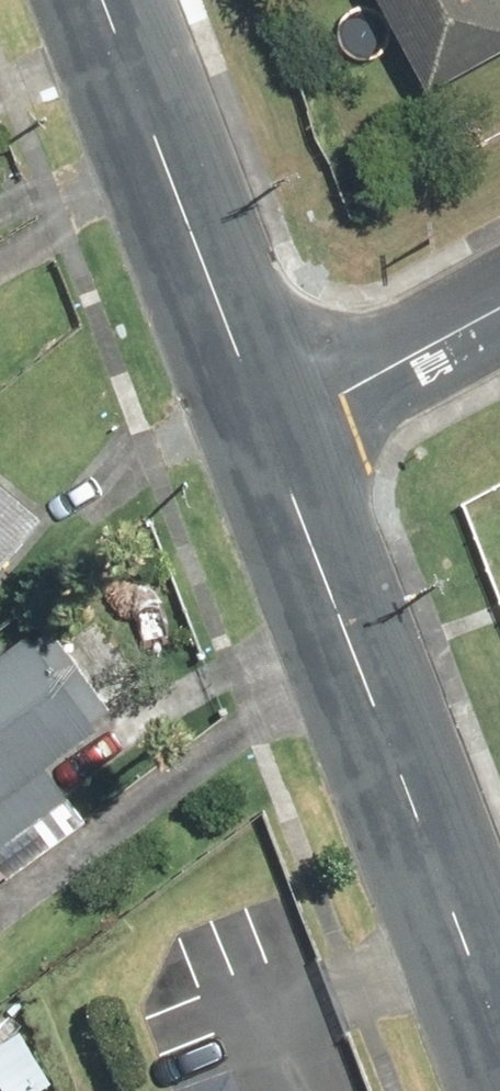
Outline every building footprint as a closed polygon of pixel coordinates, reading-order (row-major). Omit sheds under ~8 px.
[(422,92),(499,50),(499,0),(373,0),(422,92)] [(34,512),(0,484),(0,554),(34,512)] [(0,657),(0,848),(69,796),(48,768),(115,718),(53,635),(33,650),(25,639),(0,657)] [(0,1039),(0,1090),(37,1090),(50,1082),(15,1029),(0,1039)] [(199,1090),(241,1090),(236,1078),(199,1090)]
